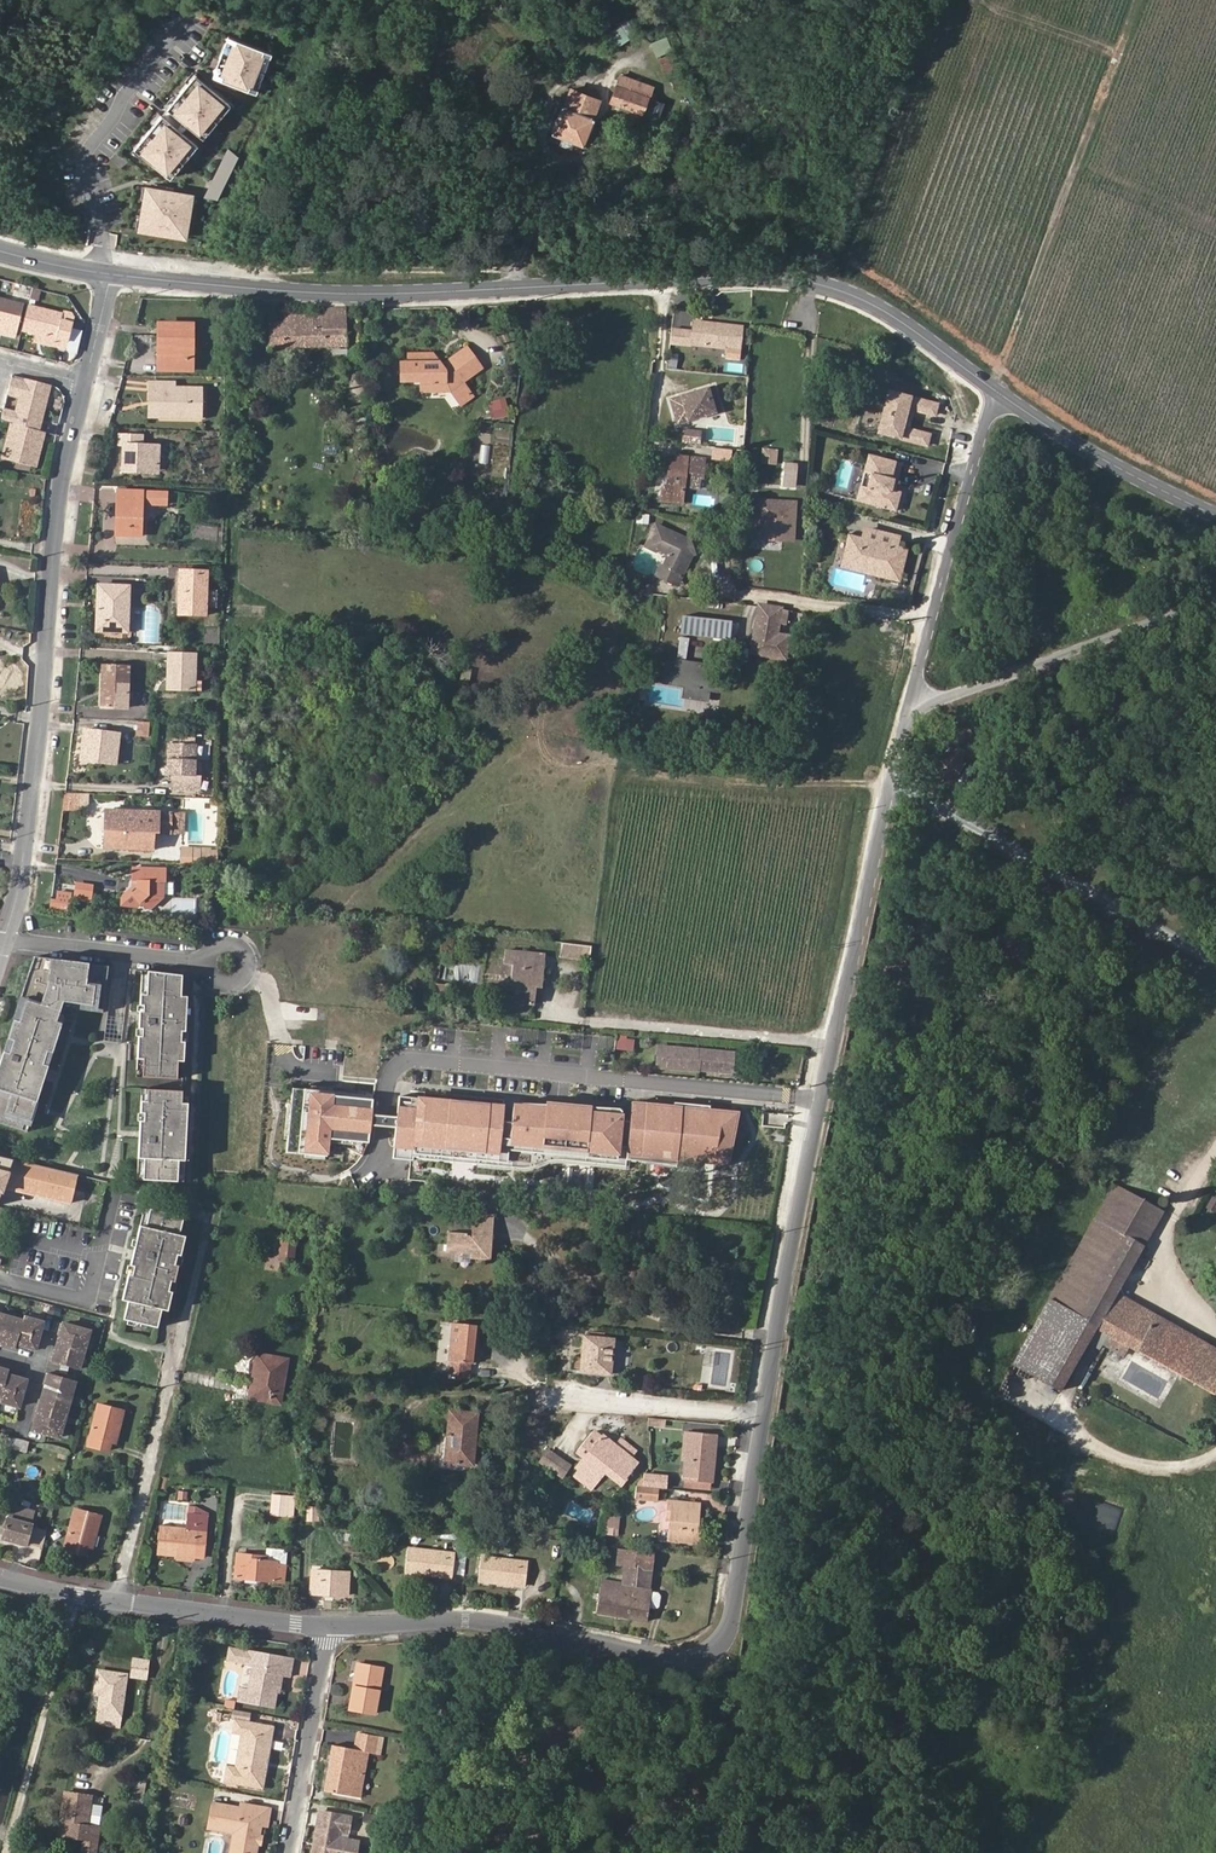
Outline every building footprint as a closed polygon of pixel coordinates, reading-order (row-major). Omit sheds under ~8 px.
[(275,54),(232,37),(216,76),(259,94),(275,54)] [(679,58),(673,40),(655,46),(661,64),(679,58)] [(643,115),(653,85),(622,73),(611,103),(643,115)] [(235,104),(199,74),(172,107),(207,137),(235,104)] [(551,133),(583,146),(602,98),(569,85),(551,133)] [(201,146),(165,117),(138,149),(174,179),(201,146)] [(195,195),(150,188),(143,230),(188,237),(195,195)] [(0,299),(0,325),(15,329),(22,305),(0,299)] [(64,315),(29,306),(23,331),(58,340),(56,346),(69,349),(75,325),(62,322),(64,315)] [(345,308),(321,306),(321,310),(316,310),(316,313),(282,314),(283,321),(268,322),(268,347),(346,345),(345,308)] [(726,362),(741,363),(744,328),(693,322),(691,332),(672,330),(669,348),(726,352),(726,362)] [(166,328),(166,341),(173,341),(172,374),(198,374),(199,328),(166,328)] [(173,341),(166,341),(165,373),(172,374),(173,341)] [(467,346),(446,362),(441,362),(434,353),(409,353),(409,362),(409,381),(421,381),(421,390),(445,390),(445,386),(456,386),(463,381),(483,367),(467,346)] [(682,358),(670,356),(669,363),(681,364),(682,358)] [(409,381),(409,362),(401,362),(401,380),(409,381)] [(41,417),(49,386),(50,384),(25,378),(16,411),(13,424),(38,430),(41,417)] [(453,392),(462,403),(473,395),(463,381),(456,386),(453,392)] [(682,396),(670,399),(678,424),(717,411),(714,400),(719,399),(714,386),(689,394),(690,396),(683,398),(682,396)] [(163,407),(163,422),(205,423),(206,395),(179,394),(179,388),(154,387),(154,407),(163,407)] [(452,407),(458,403),(451,392),(445,396),(452,407)] [(888,392),(877,433),(925,446),(928,435),(906,429),(911,409),(933,416),(937,405),(888,392)] [(719,399),(714,400),(717,411),(722,410),(719,399)] [(153,421),(163,422),(163,407),(154,407),(153,421)] [(36,468),(45,432),(38,430),(13,424),(4,459),(36,468)] [(698,445),(700,430),(680,429),(679,443),(698,445)] [(142,472),(163,473),(164,451),(146,450),(147,440),(125,439),(124,449),(129,449),(127,475),(141,476),(142,472)] [(732,450),(713,447),(712,459),(730,461),(732,450)] [(671,455),(670,463),(687,465),(688,457),(671,455)] [(899,464),(867,455),(861,476),(868,478),(865,488),(867,489),(863,503),(893,511),(898,493),(892,491),(888,490),(891,481),(895,482),(899,464)] [(687,465),(670,463),(667,488),(662,487),(660,499),(683,502),(685,487),(699,489),(700,478),(703,479),(705,459),(688,457),(687,465)] [(794,488),(796,463),(781,462),(779,487),(794,488)] [(868,478),(861,476),(854,500),(863,503),(867,489),(865,488),(868,478)] [(147,509),(148,497),(123,495),(120,540),(145,541),(147,509)] [(171,498),(148,497),(147,509),(171,511),(171,498)] [(794,503),(757,500),(755,528),(763,537),(792,539),(794,503)] [(664,556),(661,564),(679,572),(688,552),(688,551),(687,550),(686,549),(685,548),(685,547),(684,545),(684,544),(683,543),(683,542),(682,541),(682,539),(682,538),(682,537),(653,523),(644,542),(652,547),(657,545),(663,548),(664,556)] [(866,564),(868,531),(865,530),(862,539),(849,536),(843,557),(866,564)] [(899,539),(868,531),(866,564),(901,573),(907,551),(896,549),(899,539)] [(866,573),(866,564),(843,557),(841,566),(866,573)] [(675,581),(679,572),(661,564),(657,572),(675,581)] [(901,573),(866,564),(866,573),(898,582),(901,573)] [(208,615),(209,596),(210,577),(184,577),(182,621),(208,622),(208,615)] [(105,615),(99,614),(98,636),(130,637),(132,592),(106,591),(105,615)] [(220,597),(209,596),(208,615),(220,615),(220,597)] [(759,605),(754,631),(766,633),(762,654),(783,658),(787,637),(774,634),(779,609),(759,605)] [(727,640),(728,620),(677,616),(676,636),(727,640)] [(754,631),(750,652),(762,654),(766,633),(754,631)] [(677,637),(675,658),(685,660),(687,638),(677,637)] [(168,697),(195,698),(196,658),(170,657),(168,697)] [(720,693),(722,680),(724,666),(666,658),(662,684),(683,688),(682,697),(696,700),(707,701),(709,692),(720,693)] [(129,674),(103,672),(102,712),(127,713),(129,674)] [(150,738),(151,722),(137,721),(137,737),(150,738)] [(1000,732),(975,738),(976,744),(1001,738),(1000,732)] [(92,759),(91,768),(115,770),(119,738),(86,734),(83,758),(92,759)] [(964,755),(950,747),(944,756),(940,754),(933,767),(937,769),(933,778),(947,785),(950,778),(954,780),(962,765),(959,763),(964,755)] [(194,750),(169,749),(168,781),(171,781),(170,796),(200,797),(201,782),(193,782),(194,750)] [(82,767),(91,768),(92,759),(83,758),(82,767)] [(88,815),(89,798),(65,797),(63,814),(88,815)] [(172,812),(105,809),(103,849),(152,851),(153,835),(171,835),(171,833),(171,815),(172,812)] [(182,815),(171,815),(171,833),(181,833),(182,815)] [(181,870),(208,872),(209,855),(181,854),(181,870)] [(217,856),(209,855),(208,872),(216,872),(217,856)] [(143,905),(148,910),(153,915),(163,905),(164,888),(165,888),(166,876),(149,875),(148,878),(145,878),(145,875),(132,874),(132,887),(137,887),(137,893),(131,899),(128,897),(121,905),(120,911),(135,912),(140,908),(143,905)] [(92,892),(76,890),(75,899),(91,901),(92,892)] [(57,902),(71,904),(72,895),(58,894),(57,902)] [(57,902),(51,901),(50,911),(70,913),(71,904),(57,902)] [(145,913),(148,910),(143,905),(140,908),(145,913)] [(570,943),(562,942),(560,956),(590,960),(592,946),(570,943)] [(505,950),(504,962),(512,963),(544,967),(545,955),(505,950)] [(0,1060),(0,1123),(26,1132),(61,1024),(56,1022),(62,1002),(79,1004),(79,1010),(91,1012),(91,1006),(102,1008),(108,967),(33,957),(0,1060)] [(544,967),(512,963),(512,964),(509,991),(504,991),(503,1000),(498,999),(497,1010),(528,1013),(529,1005),(534,1005),(536,994),(537,986),(542,987),(544,967)] [(140,982),(136,1059),(142,1060),(141,1078),(176,1080),(177,1062),(183,1062),(186,997),(180,997),(181,977),(147,972),(146,982),(140,982)] [(436,981),(435,996),(451,998),(453,983),(436,981)] [(56,1022),(61,1024),(66,1008),(79,1010),(79,1004),(62,1002),(56,1022)] [(454,1032),(464,1033),(466,1021),(456,1021),(454,1032)] [(617,1034),(597,1032),(595,1050),(615,1052),(615,1048),(617,1034)] [(626,1035),(617,1034),(615,1048),(633,1051),(634,1041),(626,1040),(626,1035)] [(698,1048),(660,1044),(658,1064),(697,1068),(730,1071),(732,1052),(698,1048)] [(586,1085),(583,1100),(602,1104),(605,1088),(586,1085)] [(140,1101),(137,1159),(143,1159),(141,1180),(161,1181),(162,1160),(168,1161),(171,1103),(165,1103),(165,1091),(146,1090),(146,1102),(140,1101)] [(514,1138),(516,1105),(424,1098),(421,1142),(524,1150),(525,1139),(514,1138)] [(736,1108),(633,1100),(628,1157),(672,1161),(674,1143),(685,1144),(685,1134),(698,1135),(699,1130),(713,1131),(714,1116),(722,1117),(721,1132),(734,1133),(736,1108)] [(0,1157),(0,1187),(69,1203),(77,1175),(0,1157)] [(756,1173),(755,1182),(774,1183),(775,1174),(756,1173)] [(1162,1214),(1113,1187),(1046,1302),(1106,1337),(1101,1345),(1125,1359),(1132,1350),(1215,1400),(1215,1399),(1215,1351),(1116,1294),(1162,1214)] [(1213,1216),(1215,1212),(1215,1213),(1215,1201),(1212,1199),(1206,1211),(1213,1216)] [(143,1208),(138,1226),(144,1227),(149,1209),(143,1208)] [(138,1226),(121,1300),(128,1302),(123,1320),(157,1328),(161,1310),(167,1311),(185,1237),(179,1235),(183,1217),(149,1209),(144,1227),(138,1226)] [(449,1230),(447,1248),(490,1253),(494,1213),(475,1212),(473,1232),(449,1230)] [(287,1262),(292,1262),(295,1239),(269,1236),(265,1268),(285,1271),(287,1262)] [(490,1253),(447,1248),(446,1252),(475,1255),(475,1259),(489,1260),(490,1253)] [(6,1347),(6,1345),(18,1348),(19,1345),(31,1348),(30,1351),(37,1353),(45,1322),(27,1317),(26,1321),(0,1313),(0,1345),(6,1347)] [(471,1363),(475,1363),(479,1325),(452,1322),(447,1375),(470,1377),(471,1363)] [(88,1330),(60,1323),(58,1330),(60,1331),(54,1354),(51,1353),(49,1360),(77,1367),(88,1330)] [(580,1370),(610,1372),(613,1339),(583,1336),(581,1357),(580,1370)] [(248,1398),(280,1404),(288,1359),(256,1353),(248,1398)] [(1,1396),(0,1398),(0,1400),(21,1406),(30,1377),(22,1375),(21,1378),(10,1375),(11,1370),(0,1367),(0,1396),(1,1396)] [(75,1379),(46,1371),(44,1378),(46,1378),(39,1403),(37,1402),(33,1416),(35,1417),(32,1430),(59,1437),(75,1379)] [(110,1443),(115,1445),(123,1411),(96,1405),(87,1446),(108,1451),(110,1443)] [(445,1461),(472,1463),(475,1429),(476,1413),(449,1411),(447,1434),(445,1461)] [(624,1479),(637,1463),(630,1458),(635,1452),(619,1438),(614,1444),(601,1434),(600,1436),(592,1430),(575,1451),(582,1457),(573,1468),(577,1471),(574,1475),(591,1489),(605,1473),(621,1485),(625,1481),(624,1479)] [(683,1478),(711,1480),(714,1434),(694,1433),(693,1443),(686,1442),(683,1478)] [(9,1446),(11,1439),(5,1438),(2,1445),(9,1446)] [(9,1446),(8,1448),(15,1450),(18,1440),(11,1438),(11,1439),(9,1446)] [(561,1476),(568,1465),(541,1445),(533,1456),(561,1476)] [(658,1487),(667,1488),(668,1476),(646,1475),(645,1486),(658,1487)] [(645,1486),(636,1485),(635,1498),(656,1500),(658,1487),(645,1486)] [(270,1515),(287,1517),(288,1496),(271,1494),(270,1515)] [(690,1530),(691,1522),(692,1503),(666,1500),(665,1510),(668,1511),(667,1519),(665,1539),(694,1543),(695,1530),(690,1530)] [(318,1517),(320,1517),(321,1508),(307,1507),(306,1520),(317,1521),(318,1517)] [(100,1516),(75,1510),(64,1550),(85,1556),(87,1548),(92,1549),(100,1516)] [(2,1538),(24,1545),(30,1524),(7,1517),(2,1538)] [(359,1530),(359,1522),(345,1521),(344,1528),(359,1530)] [(204,1545),(195,1544),(196,1529),(160,1526),(157,1554),(172,1555),(178,1555),(177,1561),(187,1562),(187,1556),(202,1557),(204,1545)] [(405,1571),(451,1576),(454,1553),(407,1548),(405,1571)] [(647,1588),(651,1549),(636,1548),(636,1550),(617,1548),(616,1566),(621,1566),(620,1582),(602,1579),(595,1614),(646,1622),(649,1600),(650,1591),(651,1588),(647,1588)] [(275,1583),(282,1584),(284,1565),(282,1565),(284,1552),(264,1550),(263,1557),(236,1553),(233,1578),(275,1583)] [(477,1580),(524,1586),(526,1561),(480,1556),(477,1580)] [(346,1596),(348,1572),(312,1568),(310,1593),(346,1596)] [(295,1595),(296,1587),(288,1586),(287,1594),(295,1595)] [(247,1666),(246,1667),(255,1669),(251,1689),(242,1687),(239,1703),(273,1710),(276,1694),(280,1695),(283,1679),(292,1681),(295,1660),(249,1652),(231,1648),(228,1662),(247,1666)] [(147,1675),(149,1659),(135,1657),(132,1672),(147,1675)] [(255,1669),(246,1667),(242,1687),(251,1689),(255,1669)] [(376,1715),(384,1672),(357,1668),(350,1711),(376,1715)] [(119,1724),(126,1675),(97,1672),(95,1693),(101,1694),(97,1721),(119,1724)] [(253,1718),(274,1723),(275,1717),(254,1712),(253,1718)] [(242,1739),(245,1724),(237,1723),(234,1737),(242,1739)] [(262,1761),(268,1762),(274,1730),(245,1724),(242,1739),(237,1771),(227,1769),(225,1785),(263,1792),(267,1772),(260,1771),(262,1761)] [(356,1776),(363,1778),(368,1755),(372,1756),(375,1740),(355,1736),(353,1751),(333,1748),(325,1792),(352,1798),(356,1776)] [(267,1772),(268,1762),(262,1761),(260,1771),(267,1772)] [(147,1778),(137,1776),(135,1787),(145,1788),(147,1778)] [(359,1799),(363,1778),(356,1776),(352,1798),(359,1799)] [(99,1829),(87,1827),(91,1798),(66,1793),(59,1836),(83,1839),(82,1848),(82,1852),(96,1852),(96,1850),(99,1829)] [(144,1795),(134,1793),(133,1805),(142,1806),(144,1795)] [(257,1820),(262,1821),(264,1808),(236,1802),(235,1806),(209,1801),(204,1828),(226,1832),(230,1837),(228,1850),(243,1852),(251,1852),(257,1820)] [(341,1831),(349,1833),(351,1819),(320,1814),(314,1852),(358,1852),(359,1845),(339,1841),(334,1840),(335,1830),(341,1831)]
